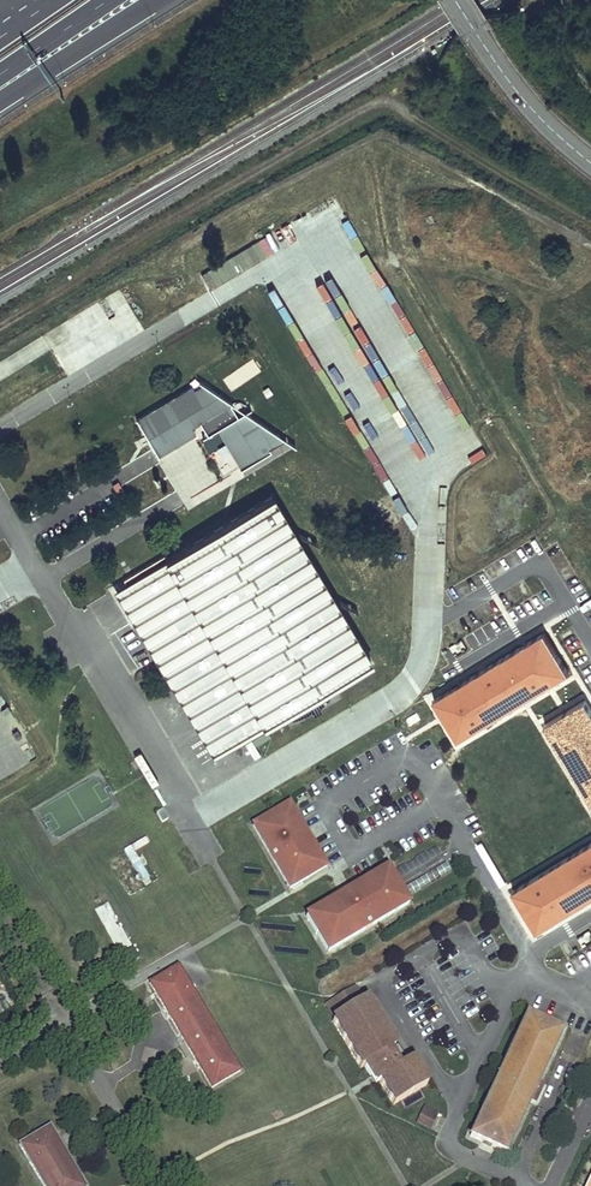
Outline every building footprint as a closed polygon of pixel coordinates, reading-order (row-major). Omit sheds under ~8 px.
[(266,243),(256,248),(262,258),(272,253),(266,243)] [(235,255),(201,275),(209,290),(244,270),(235,255)] [(271,449),(288,439),(246,412),(240,416),(232,403),(205,385),(196,390),(193,386),(138,420),(157,452),(195,430),(193,427),(201,422),(208,435),(218,429),(242,469),(272,451),(271,449)] [(404,421),(399,424),(407,438),(412,435),(404,421)] [(197,433),(195,430),(157,452),(159,456),(197,433)] [(186,683),(226,751),(372,665),(273,497),(169,559),(166,554),(124,579),(127,583),(168,654),(163,657),(181,686),(186,683)] [(168,654),(127,583),(115,590),(214,758),(226,751),(186,683),(181,686),(163,657),(168,654)] [(459,738),(569,672),(546,633),(435,699),(459,738)] [(590,797),(590,707),(587,700),(547,723),(590,797)] [(326,868),(289,804),(253,825),(290,889),(326,868)] [(537,929),(590,897),(590,842),(513,889),(537,929)] [(108,861),(129,896),(151,883),(130,848),(108,861)] [(328,953),(409,905),(387,868),(306,916),(328,953)] [(582,947),(590,942),(590,934),(590,932),(577,938),(582,947)] [(181,967),(151,985),(211,1086),(241,1069),(181,967)] [(354,988),(326,1004),(335,1019),(332,1021),(360,1068),(364,1065),(375,1083),(378,1081),(393,1106),(426,1086),(412,1061),(408,1064),(398,1046),(393,1048),(365,1001),(363,1003),(354,988)] [(506,1154),(562,1032),(526,1015),(470,1137),(506,1154)] [(436,1114),(425,1108),(417,1123),(429,1128),(436,1114)] [(21,1145),(45,1185),(85,1185),(50,1127),(21,1145)]
